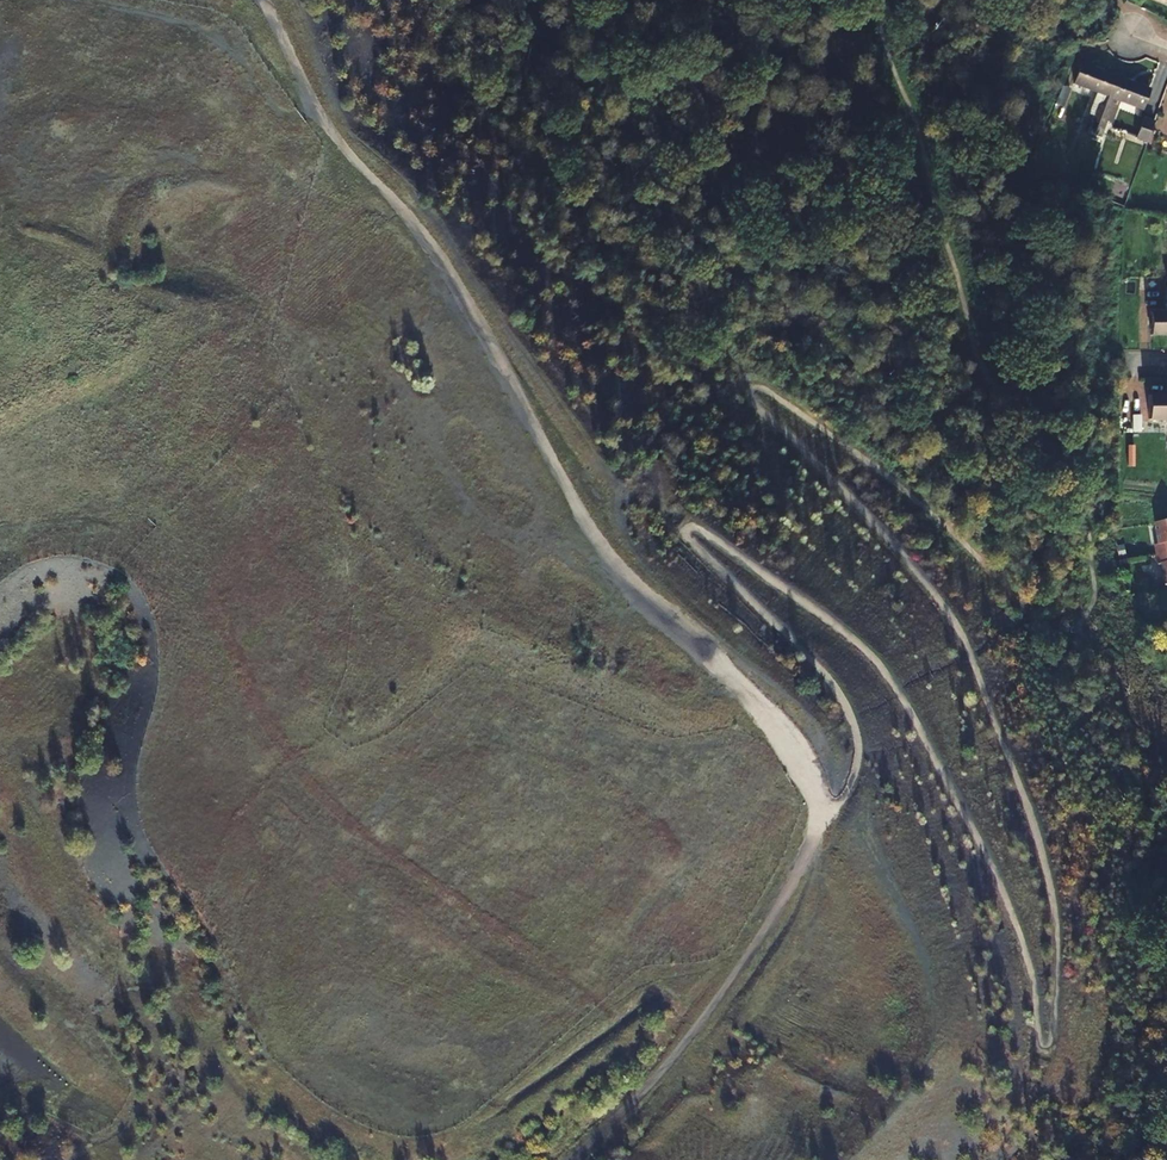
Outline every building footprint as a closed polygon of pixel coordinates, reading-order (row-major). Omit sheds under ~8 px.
[(1088,132),(1095,135),(1097,129),(1117,76),(1083,64),(1075,84),(1105,95),(1101,105),(1099,104),(1088,132)] [(1151,89),(1117,76),(1097,129),(1104,132),(1112,109),(1110,108),(1113,98),(1143,109),(1151,89)] [(1058,104),(1066,107),(1073,90),(1065,87),(1058,104)] [(1142,129),(1150,132),(1156,115),(1148,112),(1142,129)] [(1166,135),(1166,133),(1166,117),(1164,116),(1158,131),(1166,135)] [(1166,335),(1166,311),(1152,311),(1152,335),(1166,335)] [(1154,398),(1154,422),(1166,422),(1166,398),(1154,398)] [(1127,444),(1127,418),(1117,417),(1116,444),(1127,444)] [(1157,524),(1160,545),(1156,546),(1158,556),(1166,554),(1166,522),(1157,524)] [(1158,556),(1160,566),(1163,565),(1166,586),(1166,554),(1158,556)]
